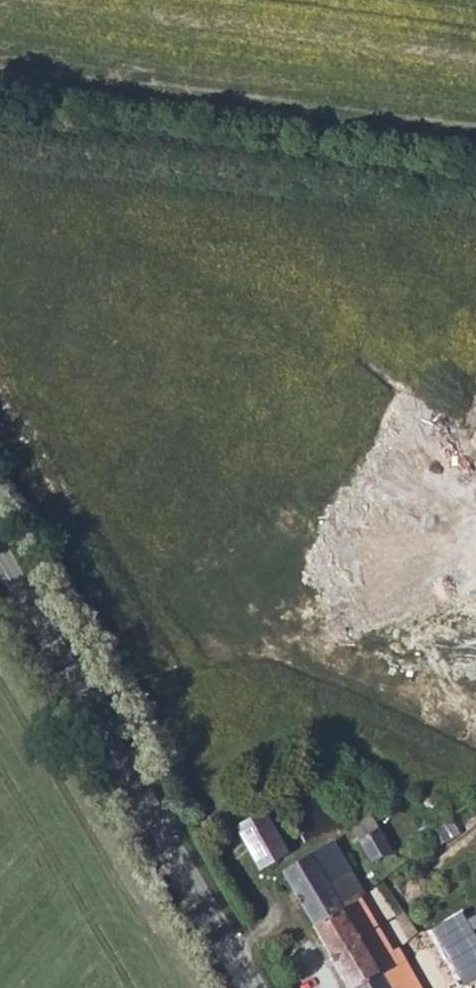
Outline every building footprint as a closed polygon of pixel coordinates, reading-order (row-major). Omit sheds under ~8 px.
[(265,809),(236,825),(261,869),(290,853),(265,809)] [(363,843),(381,831),(370,814),(351,826),(363,843)] [(452,816),(428,828),(436,844),(460,831),(452,816)] [(401,951),(399,947),(393,951),(363,903),(361,896),(365,893),(332,841),(283,872),(315,925),(314,926),(350,987),(423,987),(401,951)] [(475,907),(460,899),(406,930),(414,944),(401,951),(423,987),(460,987),(475,979),(475,907)]
